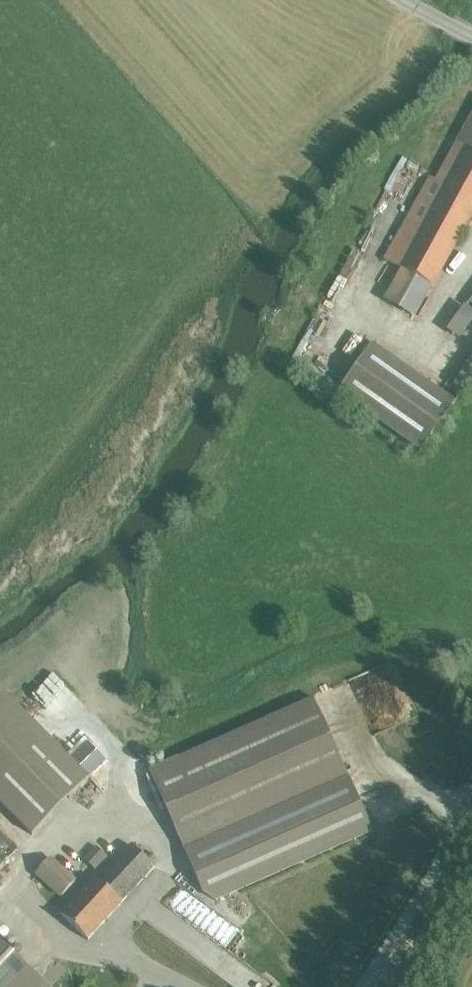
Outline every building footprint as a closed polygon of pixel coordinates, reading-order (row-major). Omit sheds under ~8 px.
[(401,268),(433,286),(434,287),(471,218),(471,113),(436,179),(430,175),(383,259),(401,268)] [(415,318),(433,286),(401,268),(384,300),(415,318)] [(465,305),(447,330),(460,339),(471,322),(471,310),(465,305)] [(455,401),(373,342),(338,392),(421,450),(455,401)] [(471,379),(471,359),(454,384),(463,391),(471,379)] [(382,662),(328,681),(335,698),(345,695),(357,729),(372,724),(374,730),(402,720),(382,662)] [(32,835),(90,778),(6,693),(0,698),(0,802),(32,835)] [(314,697),(149,770),(184,849),(349,776),(314,697)] [(349,776),(184,849),(203,892),(216,900),(373,830),(349,776)] [(20,848),(0,828),(0,867),(20,848)] [(89,940),(155,867),(130,844),(97,880),(94,876),(60,913),(89,940)] [(107,856),(97,846),(84,859),(95,869),(107,856)] [(62,896),(77,880),(51,857),(36,873),(62,896)] [(48,984),(0,940),(0,986),(45,986),(48,984)]
